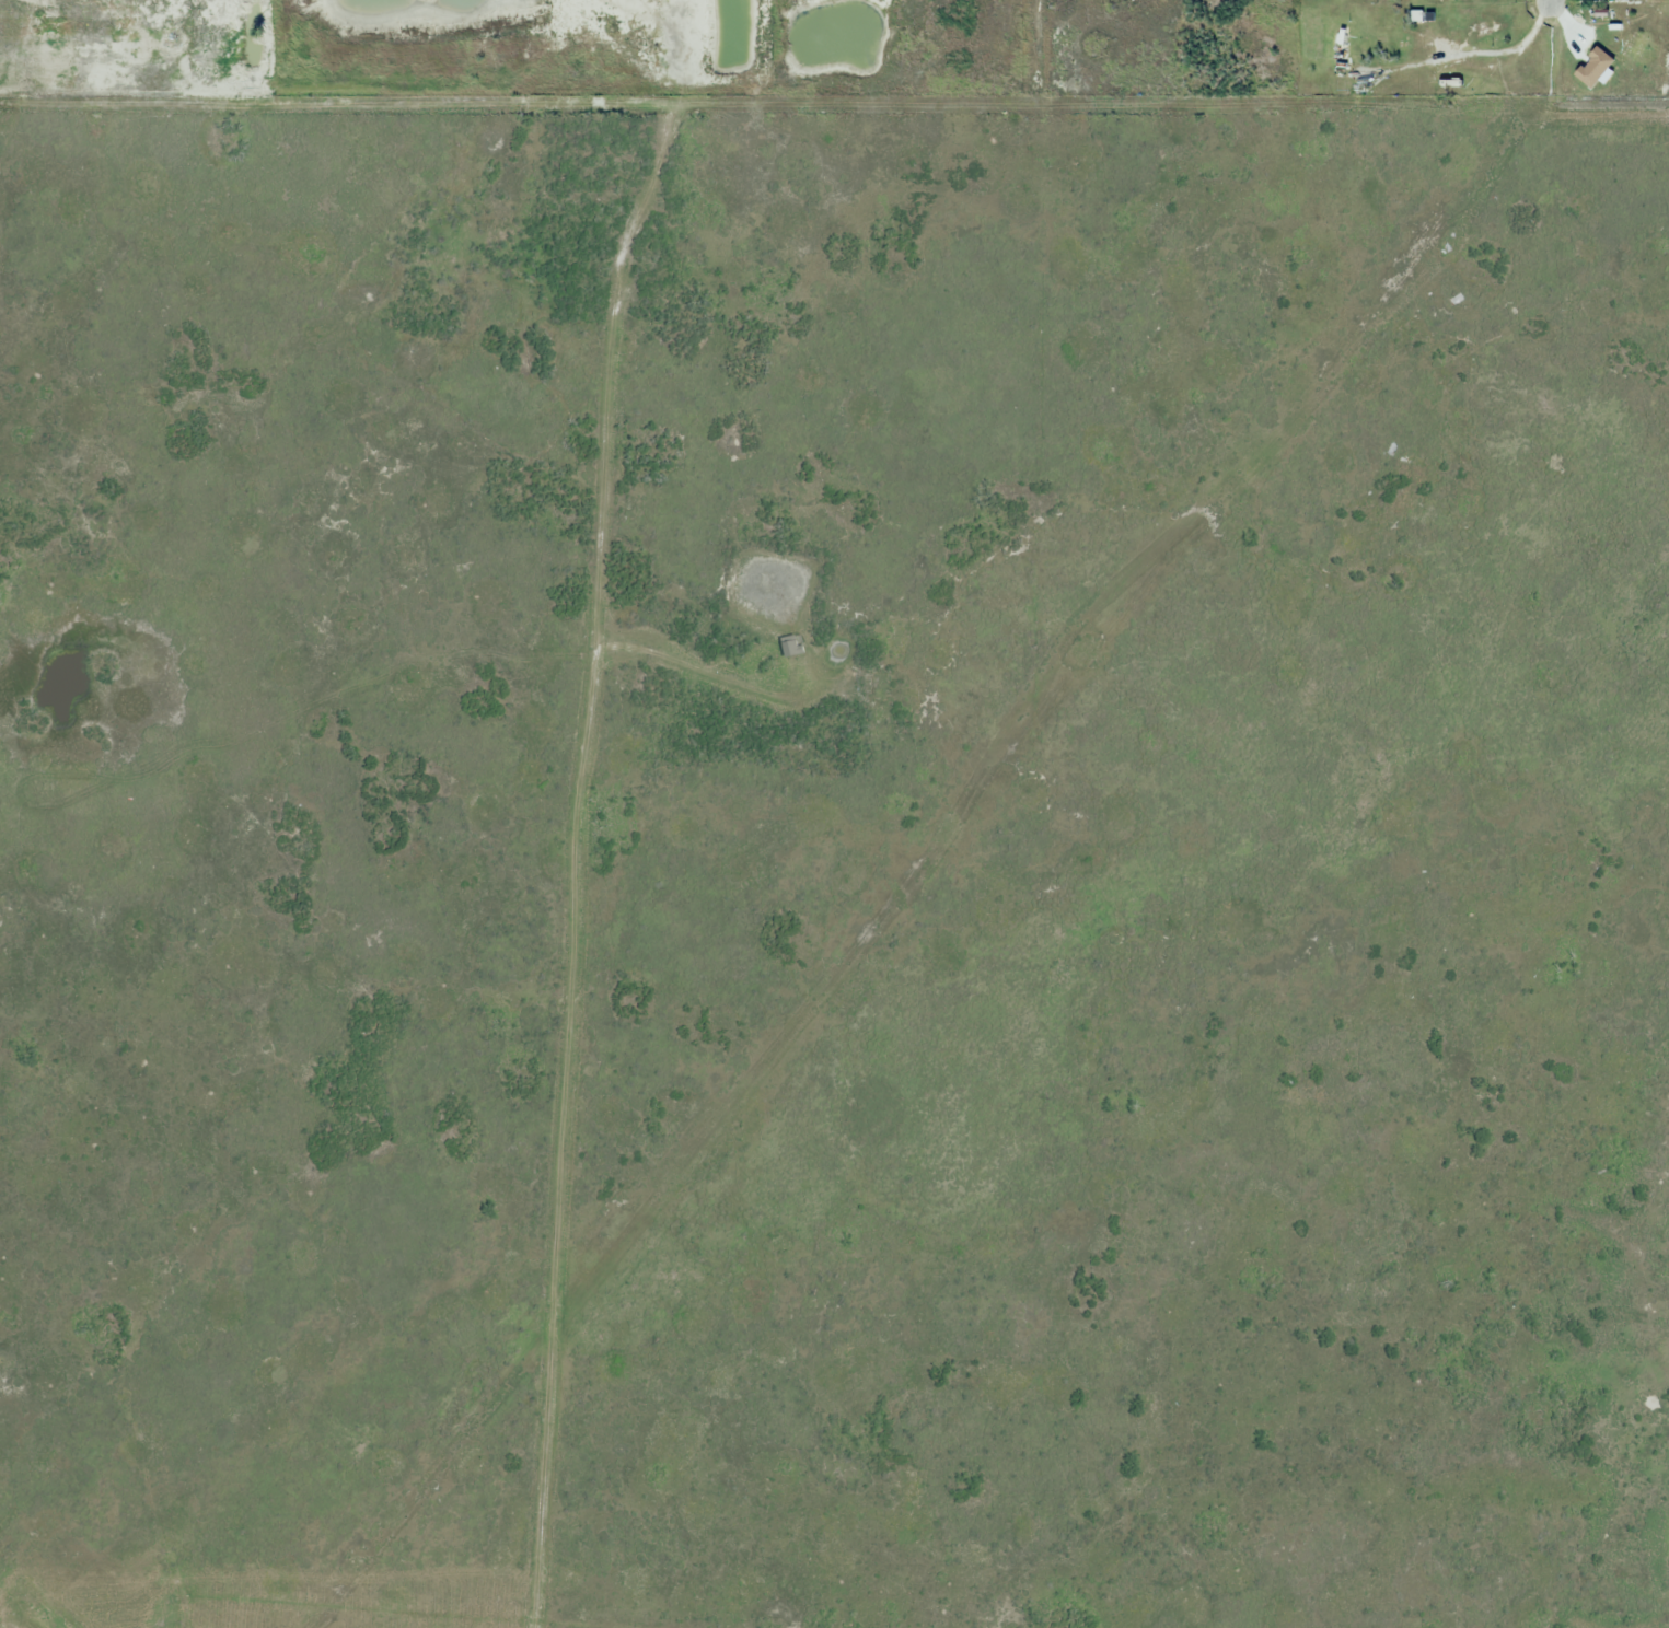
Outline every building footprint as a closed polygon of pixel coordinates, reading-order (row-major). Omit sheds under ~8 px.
[(1331,62),(1350,62),(1350,23),(1331,23),(1331,62)] [(1478,88),(1478,77),(1438,77),(1438,88),(1478,88)]
